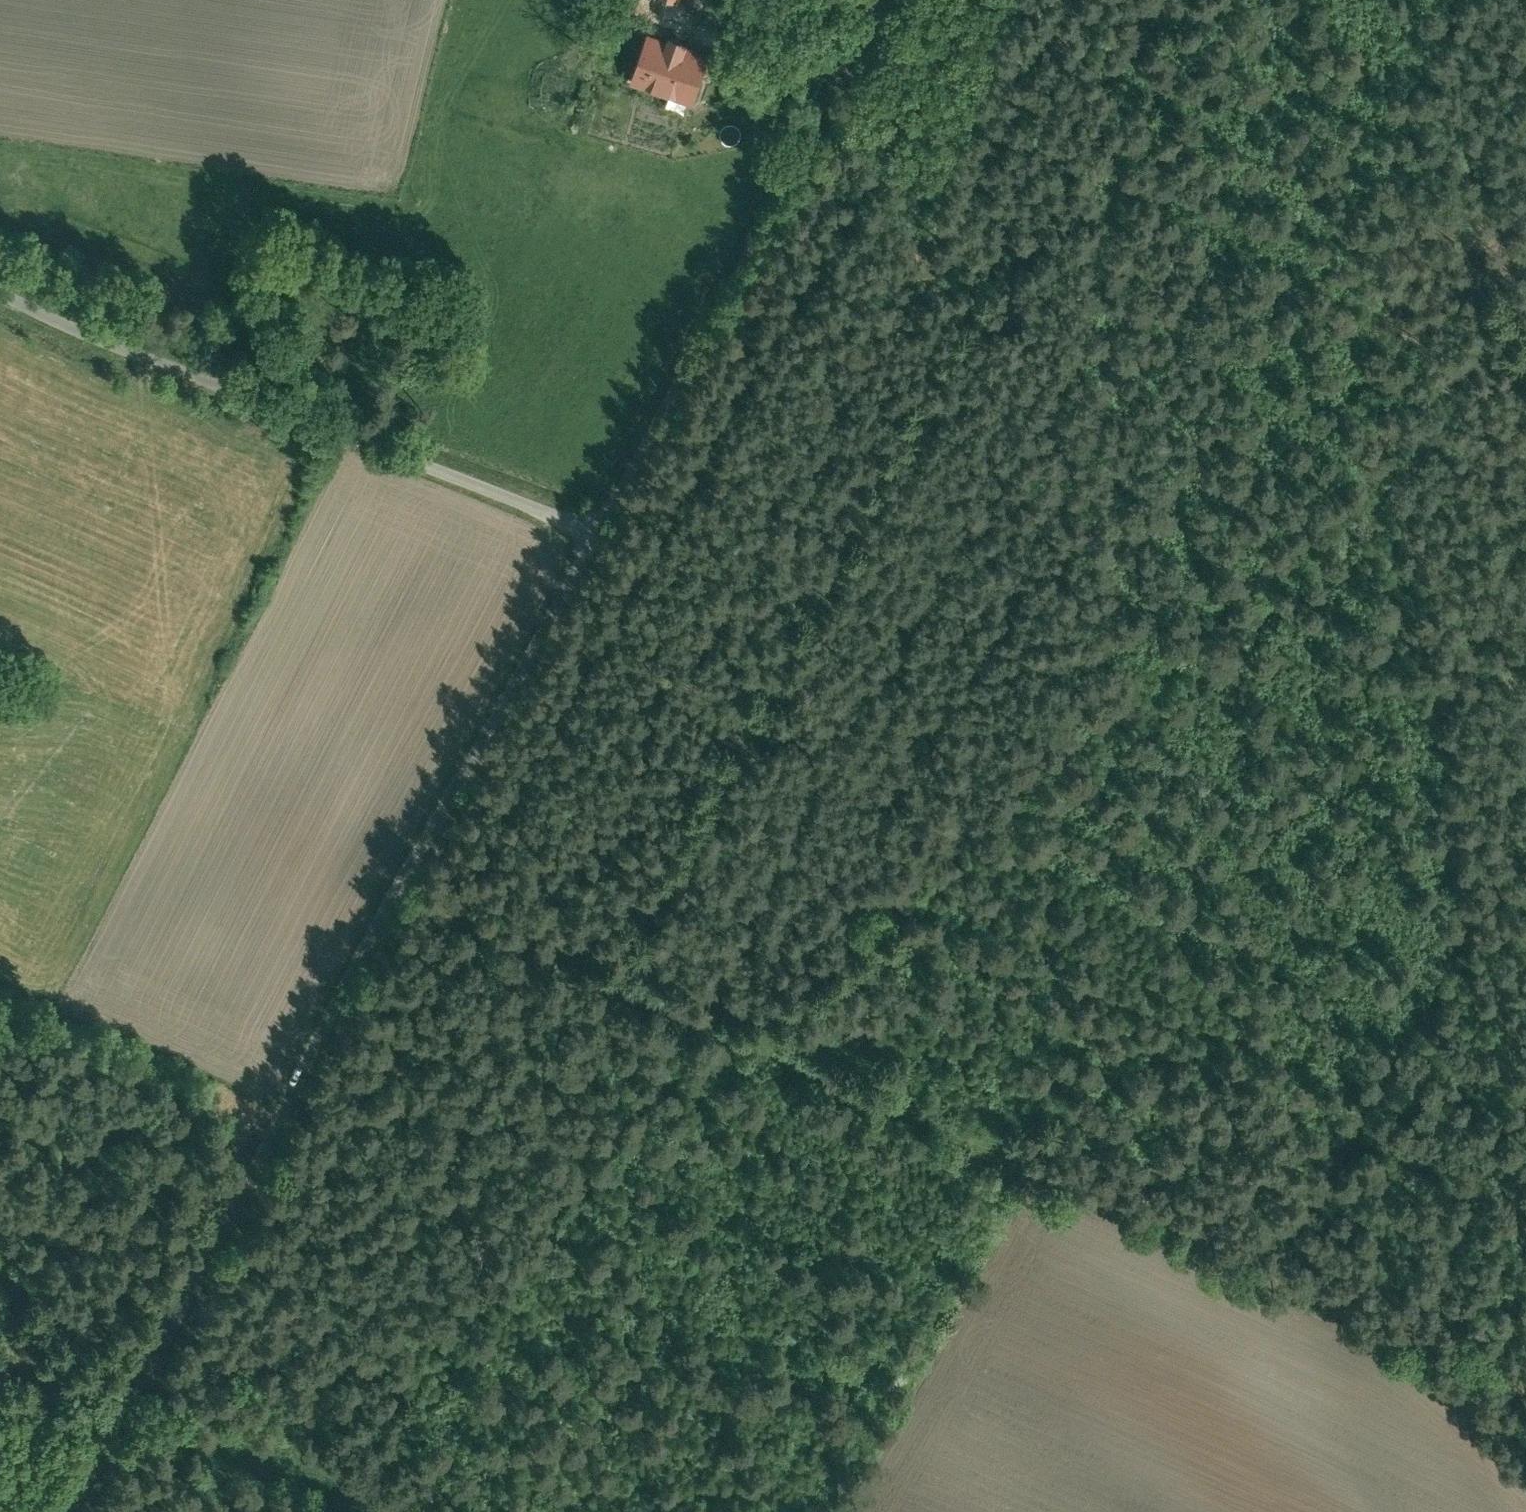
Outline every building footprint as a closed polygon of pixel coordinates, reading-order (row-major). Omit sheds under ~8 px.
[(647,37),(632,83),(696,105),(712,59),(690,52),(692,45),(672,38),(670,45),(647,37)]
